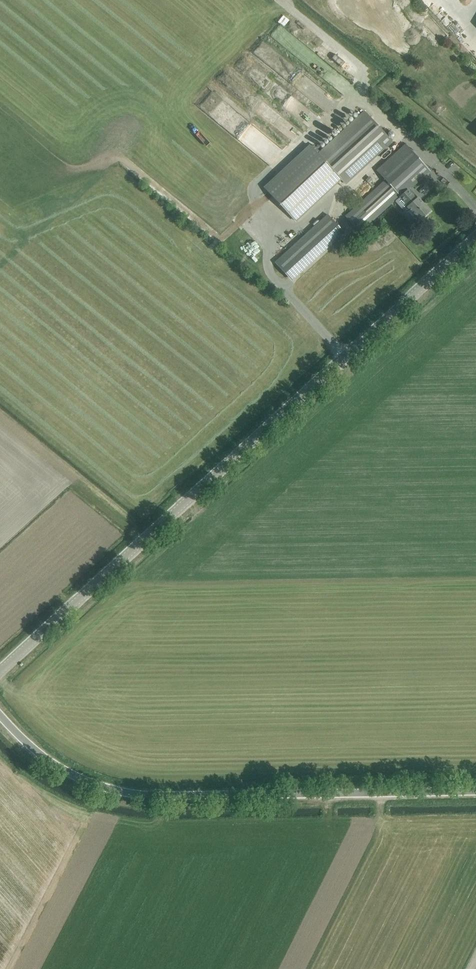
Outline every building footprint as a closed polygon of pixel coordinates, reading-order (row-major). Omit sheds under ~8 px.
[(376,65),(370,68),(377,78),(382,75),(376,65)] [(392,139),(365,110),(318,152),(342,179),(345,182),(392,139)] [(430,170),(423,163),(405,144),(375,171),(384,181),(345,216),(360,232),(400,196),(409,206),(408,207),(420,220),(430,211),(418,198),(416,200),(407,191),(430,170)] [(312,145),(265,189),(296,222),(342,179),(318,152),(312,145)] [(289,275),(341,228),(329,215),(276,262),(289,275)]
